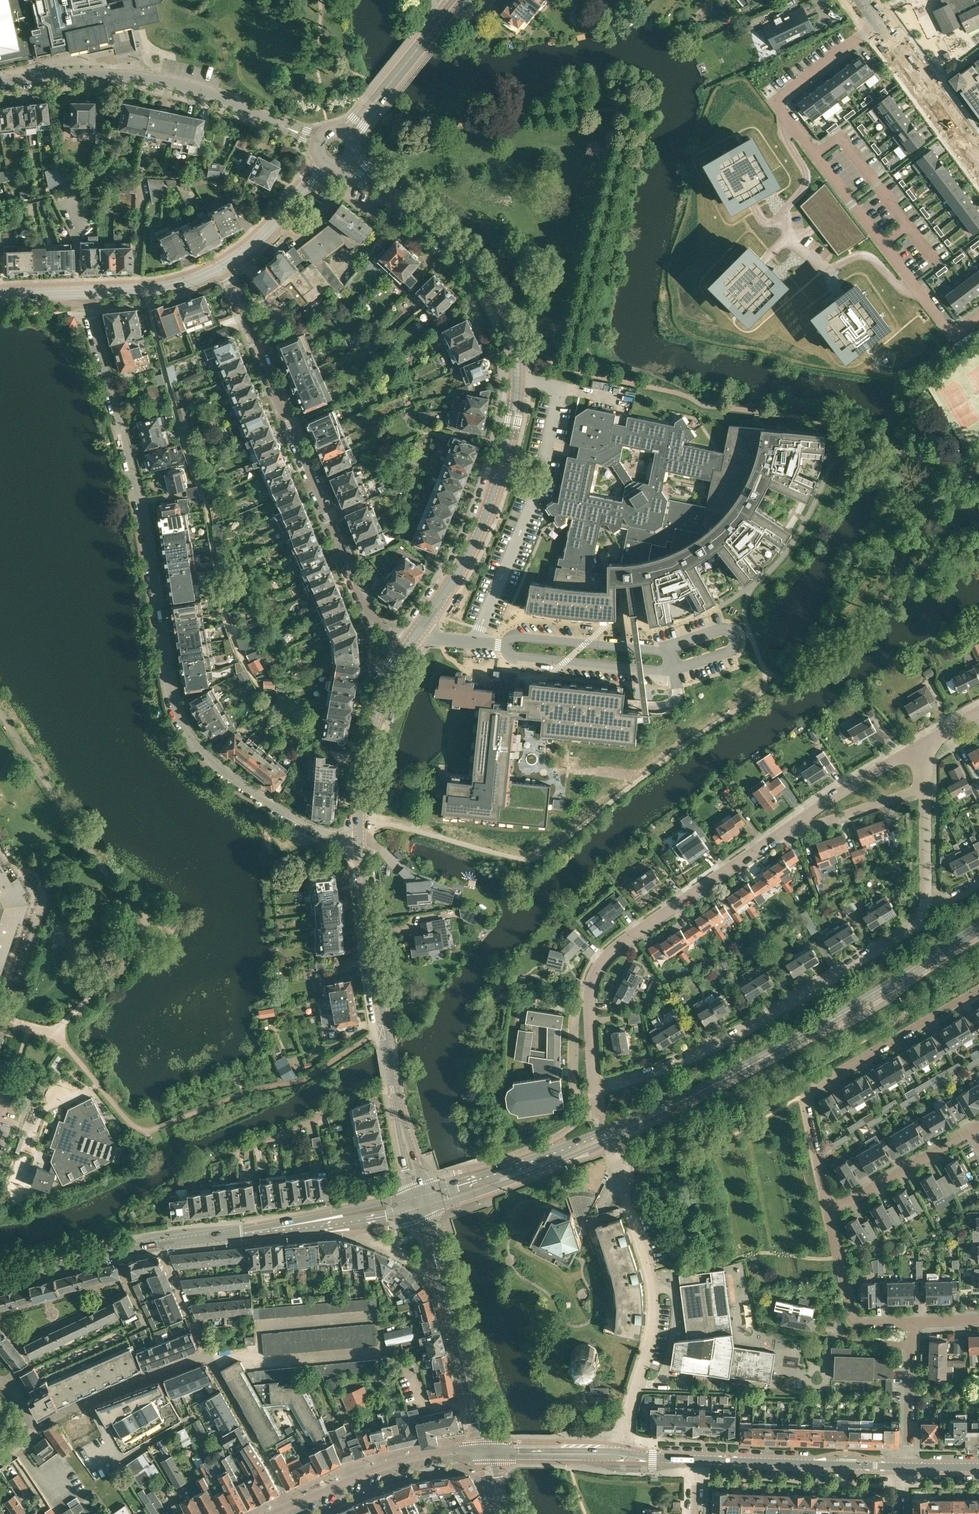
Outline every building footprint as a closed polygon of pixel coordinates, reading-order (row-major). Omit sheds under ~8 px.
[(33,54),(34,58),(36,59),(45,57),(59,54),(61,51),(68,50),(69,52),(86,48),(89,50),(98,48),(99,46),(98,42),(106,41),(109,43),(112,42),(114,40),(111,30),(131,26),(131,27),(133,28),(136,28),(137,26),(137,25),(158,20),(155,3),(161,1),(160,1),(161,1),(162,0),(119,0),(105,3),(105,1),(105,0),(0,0),(0,61),(33,54)] [(503,20),(502,22),(517,34),(521,28),(522,29),(535,13),(519,0),(516,0),(510,7),(509,5),(505,6),(502,10),(503,13),(507,16),(503,20)] [(535,13),(545,0),(519,0),(535,13)] [(943,5),(933,10),(944,32),(960,24),(957,19),(959,18),(961,17),(968,32),(977,27),(977,28),(978,27),(978,0),(941,0),(943,5)] [(579,5),(573,13),(591,29),(599,20),(579,5)] [(775,48),(814,29),(803,7),(764,26),(775,48)] [(755,28),(749,17),(733,25),(739,36),(755,28)] [(851,62),(866,81),(874,74),(871,70),(860,56),(851,62)] [(961,73),(960,71),(950,78),(957,87),(959,86),(978,114),(978,59),(961,73)] [(865,81),(866,81),(851,62),(843,69),(854,84),(857,87),(865,81)] [(834,76),(845,90),(854,84),(843,69),(834,76)] [(826,82),(840,101),(848,94),(845,90),(834,76),(826,82)] [(831,107),(840,101),(826,82),(817,89),(831,107)] [(879,91),(883,96),(888,92),(884,88),(879,91)] [(817,89),(809,95),(823,114),(831,107),(817,89)] [(865,97),(866,99),(868,102),(873,99),(869,94),(865,97)] [(823,114),(809,95),(799,103),(803,108),(809,116),(810,117),(813,121),(823,114)] [(878,118),(896,104),(890,95),(875,106),(871,109),(878,118)] [(46,103),(34,104),(36,124),(37,130),(49,129),(46,103)] [(79,131),(84,131),(85,133),(85,134),(86,135),(88,135),(90,135),(91,134),(92,133),(92,132),(96,132),(96,146),(101,145),(103,123),(94,123),(93,103),(71,103),(71,113),(64,113),(64,125),(71,125),(71,131),(72,132),(73,133),(74,134),(75,134),(77,134),(78,134),(78,133),(79,133),(79,131)] [(143,137),(144,137),(150,108),(124,103),(122,112),(121,112),(120,120),(118,129),(144,134),(143,137)] [(36,124),(34,104),(23,105),(25,126),(26,134),(37,132),(37,130),(36,124)] [(903,113),(896,104),(878,118),(885,127),(887,126),(903,113)] [(23,105),(11,107),(13,127),(18,126),(19,135),(26,134),(25,126),(23,105)] [(0,108),(0,121),(1,132),(14,131),(13,127),(11,107),(0,108)] [(150,108),(144,137),(155,139),(156,136),(172,140),(171,145),(177,114),(150,108)] [(798,112),(804,120),(809,116),(803,108),(798,112)] [(894,135),(896,133),(910,122),(903,113),(887,126),(894,135)] [(177,114),(171,145),(181,147),(180,151),(188,153),(189,148),(186,148),(192,117),(177,114)] [(189,148),(188,153),(195,154),(198,155),(203,151),(204,146),(202,142),(199,142),(203,119),(192,117),(186,148),(189,148)] [(910,122),(896,133),(903,142),(917,131),(910,122)] [(857,126),(861,131),(864,128),(866,127),(862,123),(857,126)] [(116,142),(119,129),(105,126),(102,140),(110,141),(116,142)] [(917,131),(903,142),(899,145),(906,155),(910,152),(925,141),(917,131)] [(244,150),(251,136),(243,132),(237,146),(244,150)] [(709,164),(733,208),(746,200),(766,189),(774,185),(777,183),(752,140),(709,164)] [(917,161),(924,170),(938,159),(931,150),(917,161)] [(269,187),(279,167),(278,161),(274,158),(269,162),(258,156),(258,157),(250,153),(246,161),(249,163),(243,174),(248,177),(269,187)] [(931,179),(945,168),(938,159),(924,170),(931,179)] [(143,169),(144,169),(145,162),(141,162),(140,168),(136,168),(135,180),(143,180),(143,169)] [(226,165),(208,163),(207,176),(219,177),(219,176),(221,176),(226,165)] [(63,177),(54,167),(46,172),(48,184),(63,177)] [(952,177),(945,168),(931,179),(938,188),(952,177)] [(938,188),(945,197),(959,186),(952,177),(938,188)] [(152,201),(169,194),(162,179),(147,178),(152,201)] [(847,249),(867,236),(826,182),(809,197),(801,205),(814,222),(819,229),(839,254),(847,249)] [(959,186),(945,197),(951,206),(966,195),(959,186)] [(206,209),(208,213),(220,238),(221,236),(241,227),(226,195),(221,197),(223,201),(226,200),(227,204),(218,208),(217,204),(206,209)] [(966,195),(951,206),(958,215),(973,204),(966,195)] [(332,218),(334,220),(362,242),(373,227),(343,204),(332,218)] [(958,215),(965,224),(978,214),(978,212),(973,204),(958,215)] [(198,217),(193,220),(207,248),(219,242),(220,238),(208,213),(204,215),(203,211),(197,214),(198,217)] [(965,224),(973,234),(978,229),(978,214),(965,224)] [(190,226),(181,231),(190,251),(191,252),(195,253),(207,248),(193,220),(188,222),(190,226)] [(362,242),(334,220),(297,250),(294,246),(286,253),(284,250),(280,249),(277,252),(276,257),(268,263),(294,296),(302,307),(328,283),(337,295),(344,285),(325,260),(346,244),(351,251),(362,242)] [(87,236),(88,242),(80,242),(81,259),(79,259),(80,274),(101,273),(101,272),(100,258),(99,258),(99,248),(98,223),(91,223),(92,235),(87,236)] [(168,261),(190,251),(181,231),(179,227),(169,231),(166,226),(155,232),(158,237),(157,237),(164,252),(160,254),(161,259),(164,263),(168,261)] [(114,233),(114,244),(115,272),(131,271),(130,243),(121,243),(121,232),(114,233)] [(383,246),(389,238),(383,233),(377,242),(383,246)] [(375,259),(390,272),(409,251),(397,240),(387,251),(384,249),(375,259)] [(32,245),(18,246),(19,273),(20,274),(26,274),(28,272),(33,271),(32,245),(31,243),(32,245)] [(31,243),(32,245),(33,271),(45,271),(46,272),(45,245),(44,245),(44,243),(31,243)] [(58,244),(45,245),(46,272),(48,273),(53,273),(55,271),(58,271),(59,271),(58,244)] [(69,244),(58,244),(59,271),(61,273),(66,273),(69,270),(74,270),(73,248),(71,248),(69,244)] [(106,247),(99,248),(99,258),(100,258),(101,272),(115,272),(114,244),(106,244),(106,247)] [(19,273),(18,246),(4,246),(4,251),(3,251),(4,273),(6,275),(12,275),(14,272),(18,272),(19,273)] [(749,249),(714,284),(749,320),(784,284),(779,279),(782,276),(781,275),(781,276),(780,276),(778,278),(777,277),(775,275),(772,272),(774,270),(774,269),(774,268),(771,271),(766,266),(759,259),(749,249)] [(409,251),(390,272),(401,283),(404,279),(412,286),(418,279),(411,272),(421,262),(409,251)] [(284,304),(294,296),(268,263),(253,275),(253,279),(258,286),(270,302),(278,296),(284,304)] [(415,296),(425,306),(446,286),(435,275),(417,291),(419,293),(415,296)] [(973,275),(964,281),(975,296),(978,293),(978,283),(973,275)] [(964,281),(955,288),(967,302),(975,296),(964,281)] [(446,286),(425,306),(434,317),(438,313),(439,314),(456,297),(446,286)] [(836,301),(816,316),(846,356),(886,326),(856,286),(846,294),(843,291),(842,291),(843,292),(844,295),(841,297),(837,300),(835,298),(834,297),(834,298),(836,301)] [(967,302),(955,288),(945,295),(957,310),(967,302)] [(205,295),(179,304),(187,328),(213,319),(205,295)] [(187,328),(179,304),(178,304),(169,307),(165,308),(164,305),(155,308),(166,337),(176,334),(176,333),(178,333),(179,337),(189,333),(187,328)] [(137,309),(121,311),(128,339),(138,336),(139,342),(146,340),(144,335),(143,335),(137,309)] [(111,344),(113,343),(128,339),(121,311),(105,313),(111,344)] [(74,319),(66,321),(68,329),(77,327),(74,319)] [(262,335),(273,330),(268,319),(257,324),(262,335)] [(441,335),(447,348),(475,335),(467,319),(444,331),(445,332),(441,335)] [(353,327),(346,320),(342,325),(348,331),(353,327)] [(220,338),(230,334),(227,326),(217,331),(220,338)] [(286,363),(309,353),(312,352),(305,333),(279,345),(286,363)] [(475,335),(447,348),(454,362),(458,360),(459,361),(482,350),(475,335)] [(128,339),(113,343),(122,371),(150,363),(148,354),(143,355),(139,342),(138,336),(128,339)] [(241,356),(235,340),(231,338),(223,341),(205,349),(209,358),(210,358),(213,365),(210,366),(211,368),(221,364),(241,356)] [(309,353),(286,363),(287,363),(284,365),(288,373),(290,372),(292,377),(318,366),(315,359),(311,359),(309,353)] [(241,356),(221,364),(223,370),(219,371),(223,381),(248,370),(241,356)] [(461,367),(464,376),(467,383),(471,381),(472,382),(491,375),(488,367),(490,363),(488,359),(484,358),(465,365),(466,365),(461,367)] [(167,365),(169,374),(175,372),(174,363),(167,365)] [(318,366),(292,377),(295,382),(292,384),(296,392),(298,391),(324,380),(318,366)] [(248,370),(223,381),(228,393),(253,383),(248,370)] [(163,373),(156,375),(158,385),(165,383),(163,373)] [(324,380),(298,391),(306,410),(332,399),(332,398),(333,397),(334,395),(333,392),(331,391),(330,391),(329,392),(324,380)] [(253,383),(228,393),(234,406),(258,396),(253,383)] [(473,384),(455,388),(456,393),(474,389),(473,384)] [(463,399),(460,410),(487,415),(491,389),(482,390),(482,388),(468,391),(468,394),(467,399),(463,399)] [(418,389),(412,392),(415,397),(421,394),(418,389)] [(258,396),(234,406),(239,419),(242,418),(264,409),(258,396)] [(635,410),(629,397),(622,400),(627,413),(635,410)] [(182,428),(189,425),(184,407),(177,409),(182,428)] [(264,409),(242,418),(245,425),(240,428),(243,436),(246,435),(270,425),(264,409)] [(308,424),(313,435),(340,423),(335,410),(331,411),(309,420),(308,424)] [(460,410),(460,411),(451,410),(449,426),(484,432),(487,415),(460,410)] [(733,432),(728,459),(687,450),(688,446),(692,447),(699,442),(694,435),(690,434),(691,430),(686,423),(679,428),(678,431),(631,422),(629,431),(618,429),(619,420),(591,414),(580,421),(574,450),(583,452),(581,464),(571,462),(562,508),(558,508),(550,513),(555,520),(559,521),(558,525),(563,532),(571,527),(571,523),(576,524),(567,564),(563,563),(561,569),(566,570),(565,573),(560,572),(556,591),(543,589),(534,587),(528,621),(544,623),(559,626),(574,628),(590,629),(605,629),(622,629),(619,597),(630,597),(631,607),(638,607),(636,596),(638,596),(647,595),(656,637),(678,631),(676,620),(688,619),(696,613),(701,624),(722,613),(700,575),(706,570),(712,567),(717,563),(723,559),(744,584),(764,569),(765,565),(772,560),(778,551),(779,552),(791,532),(762,517),(764,513),(766,509),(767,506),(770,502),(772,498),(773,495),(814,512),(824,488),(818,486),(823,477),(825,467),(831,467),(832,444),(784,439),(769,439),(768,435),(767,435),(733,432)] [(139,422),(143,436),(166,430),(163,416),(139,422)] [(340,423),(313,435),(319,448),(346,435),(340,423)] [(189,425),(182,428),(186,441),(193,438),(189,425)] [(270,425),(246,435),(248,441),(246,441),(249,447),(254,445),(255,446),(276,438),(270,425)] [(166,430),(143,436),(146,450),(169,444),(166,430)] [(346,435),(319,448),(324,460),(351,448),(346,436),(346,435)] [(450,450),(475,460),(480,447),(456,437),(451,437),(446,448),(450,450)] [(197,447),(193,438),(186,441),(190,449),(197,447)] [(250,455),(253,462),(281,451),(276,438),(255,446),(252,447),(255,453),(250,455)] [(177,445),(173,446),(151,452),(151,454),(146,455),(145,455),(146,461),(148,461),(150,470),(185,462),(184,459),(186,459),(182,448),(178,449),(177,445)] [(351,448),(324,460),(330,473),(357,461),(351,448)] [(450,450),(444,463),(470,473),(475,460),(450,450)] [(281,451),(253,462),(246,465),(248,470),(260,465),(263,473),(286,464),(281,451)] [(359,472),(365,470),(363,463),(357,465),(359,472)] [(444,463),(439,476),(464,486),(470,473),(444,463)] [(286,464),(263,473),(268,486),(292,477),(286,464)] [(202,483),(206,482),(201,468),(198,469),(202,483)] [(332,478),(338,493),(363,483),(359,472),(355,474),(353,469),(332,478)] [(171,492),(187,488),(182,471),(166,475),(169,484),(166,485),(168,491),(170,491),(171,492)] [(439,476),(434,489),(459,499),(464,486),(439,476)] [(292,477),(268,486),(269,486),(274,499),(297,490),(292,477)] [(363,483),(338,493),(343,506),(365,497),(364,495),(368,494),(363,483)] [(390,489),(392,494),(401,490),(399,485),(390,489)] [(434,489),(429,502),(454,512),(459,499),(434,489)] [(297,490),(274,499),(279,513),(303,503),(297,490)] [(214,508),(224,504),(218,492),(208,496),(214,508)] [(158,508),(160,518),(187,513),(189,512),(189,510),(190,509),(189,506),(188,505),(187,501),(184,501),(183,498),(178,499),(179,504),(177,502),(161,505),(158,508)] [(429,502),(423,515),(448,525),(454,512),(429,502)] [(303,503),(279,513),(275,514),(280,527),(308,515),(303,503)] [(347,514),(352,527),(377,517),(373,508),(370,509),(368,505),(347,514)] [(187,513),(160,518),(162,531),(189,527),(187,513)] [(308,515),(280,527),(281,527),(283,526),(288,539),(289,538),(313,529),(308,515)] [(423,515),(418,528),(443,538),(448,525),(423,515)] [(377,517),(352,527),(358,541),(383,530),(380,525),(377,517)] [(189,527),(162,531),(164,545),(192,541),(189,527)] [(443,538),(418,528),(413,541),(437,552),(443,538)] [(313,529),(289,538),(295,553),(320,543),(313,529)] [(383,530),(358,541),(362,551),(366,552),(388,543),(383,530)] [(224,547),(222,536),(215,539),(217,548),(224,547)] [(192,541),(164,545),(167,559),(194,555),(192,541)] [(320,543),(295,553),(302,568),(326,558),(320,543)] [(194,555),(167,559),(169,573),(196,568),(194,555)] [(404,555),(395,567),(416,583),(425,570),(424,570),(425,568),(425,565),(422,563),(418,563),(417,564),(404,555)] [(326,558),(302,568),(307,580),(331,570),(326,558)] [(222,566),(226,577),(236,573),(232,563),(222,566)] [(373,563),(368,565),(372,575),(377,573),(373,563)] [(390,571),(385,578),(386,579),(386,580),(407,595),(408,593),(411,593),(413,590),(412,588),(416,583),(395,567),(391,573),(390,571)] [(196,568),(169,573),(171,587),(198,582),(196,568)] [(331,570),(307,580),(303,582),(308,594),(312,593),(336,583),(331,570)] [(407,595),(386,580),(377,592),(391,601),(390,602),(390,606),(393,608),(397,608),(398,606),(398,607),(407,595)] [(198,582),(171,587),(173,600),(176,600),(196,597),(200,596),(198,582)] [(336,583),(312,593),(317,605),(341,595),(336,583)] [(341,595),(317,605),(322,618),(347,608),(341,595)] [(173,606),(175,619),(203,614),(200,601),(197,601),(196,601),(173,605),(173,606)] [(243,614),(241,608),(229,612),(233,624),(239,623),(237,616),(243,614)] [(347,608),(322,618),(328,630),(352,620),(347,608)] [(203,614),(175,619),(178,634),(205,629),(203,614)] [(352,620),(328,630),(333,642),(357,632),(352,620)] [(233,625),(236,633),(246,629),(243,621),(233,625)] [(205,629),(178,634),(180,647),(208,643),(205,629)] [(332,643),(333,652),(359,649),(357,633),(357,632),(333,642),(333,643),(332,643)] [(977,640),(974,633),(969,635),(973,642),(977,640)] [(249,634),(242,637),(237,639),(240,648),(244,649),(253,645),(249,634)] [(978,659),(978,642),(971,646),(977,660),(978,659)] [(208,643),(180,647),(183,661),(210,657),(208,643)] [(253,645),(244,649),(246,649),(250,658),(260,654),(257,645),(254,647),(253,645)] [(359,649),(333,652),(333,661),(335,661),(360,665),(359,649)] [(210,657),(183,661),(185,674),(212,670),(210,657)] [(256,659),(250,662),(254,672),(261,669),(256,659)] [(335,661),(332,675),(358,679),(360,665),(335,661)] [(974,667),(965,671),(964,669),(959,672),(959,673),(951,677),(957,691),(978,681),(978,662),(973,665),(974,667)] [(930,667),(922,673),(925,677),(927,676),(929,679),(935,674),(930,667)] [(212,670),(185,674),(186,683),(184,683),(185,690),(187,690),(188,691),(205,688),(205,685),(210,684),(209,679),(214,678),(212,670)] [(237,675),(240,680),(247,675),(244,670),(237,675)] [(512,673),(494,671),(492,690),(474,688),(475,682),(471,682),(471,677),(466,677),(466,675),(462,674),(463,672),(462,671),(457,671),(456,676),(441,675),(440,686),(437,686),(436,694),(454,695),(453,705),(461,706),(461,703),(475,705),(476,704),(482,705),(475,777),(446,774),(442,815),(547,825),(551,785),(508,781),(512,740),(514,715),(527,716),(527,715),(543,716),(541,733),(636,742),(639,711),(623,709),(625,690),(531,681),(529,692),(523,692),(524,687),(516,686),(515,691),(510,690),(512,673)] [(330,689),(355,694),(358,679),(332,675),(331,680),(329,680),(328,689),(330,689)] [(908,696),(911,702),(906,705),(914,719),(915,718),(916,719),(919,717),(920,715),(933,708),(930,703),(935,699),(927,685),(915,693),(908,696)] [(197,714),(220,700),(213,688),(209,691),(192,701),(194,705),(192,706),(196,714),(197,714)] [(330,689),(327,703),(353,708),(355,694),(330,689)] [(283,708),(286,696),(278,694),(276,707),(283,708)] [(220,700),(197,714),(199,718),(203,724),(203,725),(226,712),(220,700)] [(353,708),(327,703),(331,704),(329,717),(351,720),(353,708)] [(868,711),(871,716),(876,713),(873,708),(868,711)] [(226,712),(203,725),(207,733),(209,732),(212,736),(222,730),(223,732),(234,725),(226,712)] [(858,723),(848,729),(848,728),(840,732),(844,739),(852,735),(856,742),(856,741),(857,743),(859,744),(862,742),(862,741),(861,739),(871,733),(885,743),(890,736),(879,728),(875,721),(872,723),(869,717),(865,719),(863,716),(856,720),(858,723)] [(328,718),(326,727),(324,735),(337,738),(339,743),(343,743),(347,739),(351,720),(329,717),(329,718),(323,717),(328,718)] [(809,732),(815,741),(821,737),(815,728),(809,732)] [(229,754),(234,757),(246,741),(237,733),(235,735),(233,734),(228,741),(229,742),(223,749),(224,749),(223,751),(228,755),(229,754)] [(246,741),(234,757),(235,758),(236,756),(245,763),(259,745),(249,738),(246,741)] [(294,739),(291,743),(302,748),(304,744),(294,739)] [(259,745),(245,763),(254,771),(268,753),(259,745)] [(969,753),(976,767),(978,765),(978,748),(969,753)] [(815,763),(811,766),(801,773),(809,784),(820,777),(821,778),(835,769),(823,751),(817,755),(819,758),(814,761),(815,763)] [(773,777),(783,770),(770,752),(757,762),(765,775),(769,772),(773,777)] [(268,753),(254,771),(264,779),(278,761),(268,753)] [(310,777),(312,777),(338,780),(339,763),(334,763),(332,760),(331,760),(326,760),(326,756),(316,755),(315,769),(311,768),(310,777)] [(278,761),(264,779),(269,782),(267,784),(273,788),(274,786),(275,787),(280,780),(282,782),(287,775),(286,773),(289,770),(278,761)] [(970,785),(960,766),(950,771),(956,783),(949,786),(953,795),(964,789),(967,795),(973,792),(977,800),(978,799),(978,790),(975,782),(970,785)] [(312,777),(311,790),(339,792),(340,784),(339,784),(340,780),(338,780),(312,777)] [(773,796),(786,786),(778,777),(771,782),(770,780),(754,792),(769,811),(778,803),(773,796)] [(733,807),(735,806),(740,802),(728,786),(722,792),(733,807)] [(311,790),(310,803),(338,805),(338,802),(339,792),(311,790)] [(338,805),(310,803),(308,802),(307,816),(311,816),(311,817),(323,818),(323,819),(331,820),(335,818),(336,806),(338,806),(338,805)] [(691,812),(683,818),(690,830),(699,824),(691,812)] [(730,814),(719,821),(715,824),(724,841),(739,831),(738,828),(745,823),(739,813),(732,818),(730,814)] [(883,820),(871,824),(876,839),(883,837),(884,840),(890,838),(883,820)] [(876,839),(871,824),(858,829),(864,847),(870,845),(869,842),(876,839)] [(690,861),(708,848),(696,831),(673,847),(679,856),(684,852),(690,861)] [(843,834),(830,838),(835,853),(843,851),(845,857),(850,855),(843,834)] [(963,855),(969,868),(978,863),(978,840),(977,841),(974,834),(970,836),(976,849),(963,855)] [(835,853),(830,838),(818,843),(822,855),(817,857),(820,867),(838,862),(835,853)] [(863,847),(857,849),(860,860),(866,858),(863,847)] [(401,859),(404,856),(400,853),(396,849),(393,852),(401,859)] [(863,869),(860,860),(857,849),(851,851),(858,871),(863,869)] [(783,860),(773,866),(781,878),(781,877),(785,882),(787,880),(788,881),(792,878),(789,872),(790,871),(786,864),(790,861),(793,864),(799,860),(792,850),(781,857),(783,860)] [(969,868),(963,855),(951,861),(956,873),(969,868)] [(890,862),(891,868),(890,868),(891,879),(902,878),(900,861),(890,862)] [(815,879),(821,877),(817,863),(810,866),(815,879)] [(18,918),(22,919),(28,901),(22,894),(25,892),(18,879),(11,883),(0,864),(0,973),(18,918)] [(765,877),(755,884),(762,894),(775,885),(774,883),(781,878),(773,866),(762,873),(765,877)] [(452,903),(455,894),(431,887),(431,880),(423,881),(423,879),(420,878),(419,877),(418,877),(417,878),(415,877),(414,876),(408,871),(405,868),(400,873),(401,873),(402,874),(403,876),(405,878),(407,879),(405,883),(410,886),(411,891),(408,892),(409,904),(419,903),(419,900),(432,899),(432,897),(452,903)] [(628,885),(633,892),(632,893),(635,898),(661,880),(652,868),(628,885)] [(311,883),(304,884),(305,891),(312,890),(312,889),(338,886),(336,876),(333,874),(314,876),(310,877),(311,883)] [(782,884),(785,889),(791,885),(788,881),(787,880),(785,882),(782,884)] [(748,883),(738,890),(746,902),(754,896),(759,904),(765,901),(766,899),(762,894),(755,884),(751,887),(748,883)] [(791,885),(785,889),(788,893),(794,889),(791,885)] [(312,889),(312,890),(313,902),(340,899),(339,898),(338,886),(312,889)] [(735,909),(737,911),(732,914),(738,922),(743,919),(739,914),(747,909),(750,914),(755,910),(752,905),(749,907),(746,902),(738,890),(727,897),(735,909)] [(602,915),(596,921),(590,926),(596,935),(603,930),(613,922),(610,919),(624,908),(613,894),(606,900),(609,904),(599,911),(602,915)] [(878,907),(876,909),(883,921),(896,913),(885,895),(875,902),(878,907)] [(340,899),(313,902),(313,903),(316,902),(317,914),(344,911),(343,901),(340,899)] [(839,903),(841,905),(847,914),(851,911),(844,900),(839,903)] [(848,905),(852,911),(857,908),(853,901),(848,905)] [(716,905),(706,912),(713,924),(714,924),(717,928),(720,927),(727,922),(729,924),(734,921),(724,906),(718,909),(716,905)] [(462,916),(472,922),(479,916),(470,907),(460,908),(462,916)] [(883,921),(876,909),(863,916),(871,928),(883,921)] [(344,911),(317,914),(319,927),(344,924),(346,921),(344,911)] [(698,923),(694,926),(700,936),(708,931),(706,929),(713,924),(706,912),(695,920),(698,923)] [(424,935),(416,936),(418,947),(412,948),(413,956),(429,953),(428,948),(449,945),(444,919),(422,923),(424,935)] [(838,924),(834,927),(844,944),(857,937),(848,922),(840,927),(838,924)] [(316,927),(318,939),(344,936),(342,925),(344,924),(319,927),(316,927)] [(655,958),(661,954),(665,951),(669,957),(700,936),(694,926),(683,934),(681,931),(660,943),(659,942),(649,949),(655,958)] [(720,927),(717,928),(717,929),(714,931),(717,935),(723,931),(720,927)] [(823,937),(825,939),(825,940),(832,952),(844,944),(834,927),(829,929),(831,932),(823,937)] [(572,940),(563,950),(562,952),(567,953),(566,958),(570,959),(580,948),(584,950),(589,944),(575,930),(568,937),(572,940)] [(66,933),(66,931),(55,931),(54,941),(68,942),(69,934),(66,933)] [(726,936),(723,931),(717,935),(720,940),(726,936)] [(344,936),(318,939),(318,940),(316,940),(318,953),(323,953),(342,951),(345,947),(344,936)] [(753,944),(760,954),(766,950),(760,940),(753,944)] [(809,946),(796,953),(805,968),(818,961),(810,948),(809,946)] [(569,960),(570,959),(566,958),(567,953),(562,952),(551,949),(547,964),(563,968),(565,959),(569,960)] [(682,959),(688,956),(685,951),(679,955),(682,959)] [(785,964),(793,976),(805,968),(796,953),(783,961),(785,964)] [(691,961),(688,956),(682,959),(685,964),(691,961)] [(630,968),(623,981),(635,987),(642,974),(638,972),(641,966),(633,962),(630,968)] [(726,970),(723,965),(721,962),(716,965),(721,974),(726,970)] [(717,976),(721,974),(716,965),(712,968),(717,976)] [(757,965),(749,970),(761,991),(773,983),(764,968),(760,970),(757,965)] [(739,983),(741,986),(749,998),(761,991),(749,970),(743,974),(746,979),(739,983)] [(325,985),(328,999),(354,994),(351,980),(345,981),(344,979),(336,981),(336,983),(325,985)] [(616,994),(613,1000),(620,1004),(623,997),(629,1000),(635,987),(623,981),(616,994)] [(497,998),(507,1001),(509,991),(498,989),(492,988),(491,995),(497,996),(497,998)] [(679,1002),(684,999),(678,988),(673,991),(679,1002)] [(322,1014),(328,1013),(356,1008),(354,994),(328,999),(329,1007),(321,1008),(322,1014)] [(721,994),(708,1002),(718,1017),(730,1010),(723,998),(723,997),(721,994)] [(695,1006),(699,1012),(698,1013),(705,1025),(718,1017),(708,1002),(706,1003),(704,1001),(695,1006)] [(666,1018),(660,1022),(672,1041),(685,1033),(678,1021),(683,1018),(676,1007),(664,1013),(666,1018)] [(356,1008),(328,1013),(330,1020),(331,1019),(332,1026),(334,1028),(338,1027),(341,1029),(346,1028),(348,1025),(348,1024),(359,1022),(356,1008)] [(530,1022),(538,1023),(541,1010),(529,1008),(526,1022),(527,1022),(525,1030),(519,1029),(515,1058),(547,1065),(547,1068),(549,1068),(549,1076),(514,1081),(515,1084),(509,1088),(507,1093),(508,1104),(509,1106),(513,1109),(519,1112),(519,1114),(554,1109),(554,1107),(565,1105),(561,1077),(560,1077),(561,1032),(548,1031),(548,1052),(531,1049),(534,1031),(529,1030),(530,1022)] [(541,1010),(538,1023),(548,1025),(548,1031),(561,1032),(561,1027),(562,1027),(564,1014),(541,1010)] [(629,1024),(640,1022),(639,1011),(627,1012),(629,1024)] [(960,1018),(951,1023),(962,1042),(978,1033),(973,1024),(968,1027),(962,1017),(960,1018)] [(651,1032),(653,1036),(652,1036),(660,1049),(672,1041),(660,1022),(659,1023),(654,1030),(651,1032)] [(962,1042),(951,1023),(951,1024),(941,1030),(947,1040),(942,1042),(947,1051),(962,1042)] [(615,1053),(629,1051),(626,1030),(621,1031),(612,1033),(615,1053)] [(275,1032),(269,1034),(275,1050),(281,1048),(275,1032)] [(919,1042),(929,1061),(945,1052),(940,1044),(936,1046),(930,1036),(919,1042)] [(929,1061),(919,1042),(910,1047),(910,1048),(908,1049),(914,1059),(910,1062),(914,1070),(929,1061)] [(892,1057),(885,1060),(897,1081),(912,1071),(907,1063),(903,1066),(897,1055),(893,1058),(892,1057)] [(275,1061),(279,1069),(285,1080),(298,1077),(286,1056),(275,1061)] [(897,1081),(885,1060),(879,1064),(880,1066),(875,1068),(881,1078),(877,1081),(882,1089),(897,1081)] [(961,1060),(953,1065),(956,1070),(964,1065),(961,1060)] [(976,1065),(973,1060),(966,1064),(969,1069),(976,1065)] [(956,1070),(953,1065),(947,1069),(949,1074),(956,1070)] [(862,1075),(853,1081),(864,1100),(879,1090),(875,1082),(870,1085),(864,1075),(862,1076),(862,1075)] [(948,1075),(940,1079),(943,1084),(951,1080),(948,1075)] [(929,1079),(921,1084),(924,1089),(932,1084),(929,1079)] [(932,1084),(935,1089),(943,1084),(940,1079),(932,1084)] [(864,1100),(853,1081),(842,1087),(848,1097),(844,1100),(849,1108),(864,1100)] [(968,1090),(978,1108),(978,1083),(968,1090)] [(924,1089),(921,1084),(914,1088),(917,1093),(924,1089)] [(968,1090),(953,1099),(958,1107),(962,1104),(968,1115),(978,1109),(978,1108),(968,1090)] [(831,1093),(820,1100),(823,1105),(820,1107),(825,1115),(828,1114),(831,1119),(847,1110),(842,1101),(837,1104),(831,1093)] [(914,1095),(907,1099),(910,1104),(917,1100),(914,1095)] [(51,1161),(52,1164),(49,1172),(37,1168),(31,1186),(49,1192),(53,1179),(61,1182),(63,1185),(77,1178),(82,1180),(84,1174),(112,1160),(117,1162),(122,1148),(116,1146),(92,1097),(68,1109),(64,1121),(59,1120),(54,1133),(50,1146),(55,1148),(51,1161)] [(895,1099),(888,1103),(891,1108),(898,1104),(895,1099)] [(910,1104),(907,1099),(900,1103),(902,1108),(910,1104)] [(950,1100),(935,1109),(946,1128),(957,1122),(951,1111),(955,1108),(950,1100)] [(351,1108),(353,1120),(378,1115),(376,1102),(351,1108)] [(891,1108),(888,1103),(880,1108),(883,1113),(891,1108)] [(946,1128),(935,1109),(920,1118),(925,1126),(929,1124),(931,1127),(935,1134),(945,1128),(946,1128)] [(881,1114),(874,1118),(876,1123),(884,1119),(881,1114)] [(378,1115),(353,1120),(356,1133),(381,1128),(378,1115)] [(863,1118),(855,1122),(858,1127),(865,1123),(863,1118)] [(876,1123),(874,1118),(866,1122),(869,1127),(876,1123)] [(917,1119),(902,1128),(913,1147),(914,1146),(916,1146),(921,1144),(922,1142),(923,1140),(918,1132),(919,1129),(922,1128),(917,1119)] [(858,1127),(855,1122),(847,1127),(850,1132),(858,1127)] [(381,1128),(356,1133),(359,1146),(384,1141),(381,1128)] [(913,1147),(902,1128),(886,1137),(891,1146),(896,1143),(902,1153),(913,1147)] [(848,1133),(840,1138),(843,1143),(850,1138),(848,1133)] [(312,1138),(313,1147),(323,1145),(321,1136),(312,1138)] [(843,1143),(840,1138),(832,1142),(835,1147),(843,1143)] [(884,1139),(869,1147),(879,1166),(890,1160),(885,1151),(886,1149),(889,1147),(884,1139)] [(384,1141),(359,1146),(361,1158),(386,1153),(384,1141)] [(869,1147),(869,1148),(853,1157),(858,1165),(861,1163),(864,1164),(869,1173),(879,1166),(869,1147)] [(386,1153),(361,1158),(364,1171),(389,1165),(388,1161),(386,1153)] [(856,1167),(851,1158),(835,1167),(838,1171),(837,1171),(838,1173),(836,1175),(839,1181),(842,1180),(843,1181),(846,1186),(857,1180),(852,1171),(853,1168),(856,1167)] [(949,1172),(942,1176),(952,1192),(959,1188),(956,1184),(968,1178),(964,1172),(967,1171),(962,1163),(960,1164),(956,1159),(945,1166),(949,1172)] [(312,1171),(299,1173),(303,1201),(316,1199),(313,1173),(312,1171)] [(327,1171),(313,1173),(316,1199),(330,1197),(327,1171)] [(299,1173),(286,1174),(290,1202),(303,1201),(299,1173)] [(952,1192),(942,1176),(936,1180),(932,1173),(921,1180),(925,1186),(927,1190),(924,1192),(929,1200),(931,1198),(934,1202),(944,1196),(945,1197),(952,1192)] [(286,1174),(274,1176),(277,1204),(290,1203),(290,1202),(286,1174)] [(277,1204),(274,1176),(274,1175),(267,1176),(267,1177),(261,1178),(261,1182),(264,1206),(277,1204)] [(186,1184),(185,1180),(185,1176),(178,1178),(179,1185),(179,1186),(186,1184)] [(253,1180),(239,1182),(243,1209),(257,1207),(256,1202),(259,1201),(258,1191),(255,1191),(254,1183),(253,1183),(253,1180)] [(239,1182),(226,1183),(230,1211),(243,1209),(239,1182)] [(214,1185),(214,1187),(217,1213),(230,1211),(226,1183),(214,1185)] [(191,1216),(188,1191),(188,1187),(175,1188),(176,1195),(171,1195),(171,1200),(173,1218),(191,1216)] [(214,1187),(201,1189),(204,1214),(217,1213),(214,1187)] [(201,1189),(188,1191),(191,1216),(204,1214),(201,1189)] [(915,1192),(909,1196),(905,1189),(903,1190),(902,1189),(895,1193),(896,1195),(894,1196),(900,1206),(897,1208),(902,1217),(916,1208),(918,1212),(925,1208),(915,1192)] [(892,1205),(886,1209),(882,1203),(871,1209),(877,1220),(874,1222),(879,1230),(893,1222),(895,1226),(902,1222),(892,1205)] [(549,1204),(529,1243),(568,1263),(578,1244),(581,1242),(577,1228),(572,1212),(568,1214),(549,1204)] [(973,1237),(978,1237),(978,1217),(978,1211),(969,1211),(969,1218),(976,1218),(977,1229),(972,1230),(973,1237)] [(621,1217),(586,1229),(589,1240),(594,1253),(597,1252),(605,1276),(605,1279),(607,1285),(608,1291),(609,1297),(609,1303),(609,1308),(606,1308),(606,1313),(606,1316),(605,1320),(605,1323),(604,1330),(603,1331),(604,1332),(605,1333),(629,1338),(630,1335),(640,1338),(641,1333),(642,1328),(642,1324),(642,1320),(645,1321),(645,1311),(643,1311),(643,1305),(643,1301),(643,1297),(643,1294),(642,1290),(642,1286),(641,1283),(640,1279),(642,1278),(640,1270),(638,1270),(637,1268),(628,1241),(630,1240),(627,1231),(625,1231),(621,1217)] [(867,1220),(861,1224),(857,1217),(845,1224),(849,1229),(846,1231),(851,1239),(853,1237),(857,1243),(868,1236),(870,1240),(877,1236),(867,1220)] [(956,1234),(952,1227),(950,1229),(947,1234),(949,1237),(956,1234)] [(973,1237),(970,1237),(970,1241),(973,1241),(973,1245),(978,1245),(978,1261),(978,1237),(973,1237)] [(341,1238),(330,1239),(332,1263),(343,1263),(343,1268),(344,1268),(341,1238)] [(352,1241),(341,1238),(344,1268),(354,1267),(354,1269),(355,1269),(352,1241)] [(319,1239),(309,1240),(312,1266),(312,1268),(322,1267),(322,1264),(319,1239)] [(330,1239),(319,1239),(322,1264),(332,1263),(330,1239)] [(309,1241),(297,1242),(299,1267),(312,1266),(309,1240),(309,1241)] [(364,1245),(352,1241),(355,1269),(365,1268),(366,1274),(367,1274),(365,1245),(364,1245)] [(299,1267),(297,1242),(296,1242),(287,1242),(289,1265),(289,1271),(294,1270),(294,1267),(299,1267)] [(285,1243),(272,1244),(274,1266),(287,1265),(285,1243)] [(260,1245),(262,1270),(275,1269),(274,1266),(272,1244),(260,1245)] [(260,1245),(247,1246),(247,1247),(249,1261),(250,1268),(251,1271),(262,1270),(260,1245)] [(375,1249),(365,1245),(367,1274),(377,1273),(379,1274),(377,1250),(375,1249)] [(247,1247),(237,1248),(239,1262),(249,1261),(247,1247)] [(882,1247),(874,1249),(876,1256),(884,1254),(882,1247)] [(237,1248),(226,1249),(228,1263),(239,1262),(237,1248)] [(226,1249),(216,1250),(218,1264),(228,1263),(226,1249)] [(216,1250),(206,1251),(207,1265),(218,1264),(216,1250)] [(389,1256),(377,1250),(379,1274),(383,1275),(384,1276),(389,1256)] [(206,1251),(195,1252),(197,1266),(207,1265),(206,1251)] [(195,1252),(186,1253),(187,1267),(197,1266),(195,1252)] [(186,1253),(171,1254),(177,1268),(187,1267),(186,1253)] [(159,1256),(149,1258),(151,1270),(153,1274),(164,1269),(159,1256)] [(389,1256),(384,1276),(389,1280),(390,1279),(391,1281),(396,1272),(402,1264),(389,1256)] [(149,1258),(126,1262),(130,1279),(139,1277),(138,1274),(141,1274),(141,1271),(151,1270),(149,1258)] [(114,1264),(98,1267),(104,1281),(120,1278),(119,1268),(114,1264)] [(396,1272),(391,1281),(393,1282),(396,1277),(398,1279),(394,1283),(395,1284),(391,1287),(393,1289),(399,1283),(400,1284),(401,1282),(401,1281),(411,1271),(409,1270),(402,1264),(396,1272)] [(98,1267),(82,1272),(86,1286),(87,1286),(86,1285),(104,1281),(98,1267)] [(153,1274),(149,1276),(153,1285),(169,1278),(164,1269),(153,1274)] [(724,1269),(679,1275),(687,1338),(675,1340),(671,1366),(696,1370),(770,1381),(775,1352),(734,1346),(724,1269)] [(73,1274),(76,1289),(86,1286),(82,1272),(82,1271),(73,1274)] [(401,1281),(401,1282),(404,1284),(396,1292),(399,1294),(400,1292),(404,1289),(405,1289),(418,1278),(417,1277),(411,1271),(401,1281)] [(250,1272),(239,1273),(240,1288),(252,1287),(250,1272)] [(239,1273),(228,1275),(230,1289),(240,1288),(239,1273)] [(73,1274),(56,1279),(60,1293),(76,1288),(76,1289),(73,1274)] [(900,1275),(900,1282),(901,1303),(913,1303),(913,1291),(918,1291),(918,1281),(913,1282),(912,1274),(900,1275)] [(228,1275),(217,1276),(219,1290),(230,1289),(228,1275)] [(217,1276),(206,1277),(208,1291),(219,1290),(217,1276)] [(206,1277),(195,1278),(197,1292),(208,1291),(206,1277)] [(169,1278),(153,1285),(157,1295),(161,1293),(162,1294),(173,1289),(169,1278)] [(182,1279),(188,1293),(197,1292),(195,1278),(182,1279)] [(418,1278),(405,1289),(410,1296),(424,1286),(418,1278)] [(31,1286),(35,1300),(43,1298),(43,1299),(47,1298),(53,1296),(60,1294),(60,1293),(56,1279),(48,1281),(48,1280),(42,1282),(39,1283),(39,1284),(31,1286)] [(956,1280),(939,1281),(939,1302),(941,1302),(943,1304),(948,1304),(950,1302),(952,1302),(952,1292),(953,1290),(957,1290),(956,1280)] [(939,1302),(939,1281),(921,1281),(921,1291),(926,1291),(927,1303),(939,1302)] [(880,1282),(861,1283),(862,1289),(858,1289),(859,1298),(862,1298),(862,1305),(875,1304),(875,1294),(877,1292),(880,1292),(880,1282)] [(901,1303),(900,1282),(883,1282),(883,1292),(888,1292),(888,1304),(901,1303)] [(142,1290),(138,1283),(133,1286),(136,1293),(142,1290)] [(31,1286),(16,1291),(20,1305),(35,1300),(31,1286)] [(424,1286),(410,1296),(413,1300),(416,1299),(417,1301),(412,1302),(432,1298),(424,1286)] [(162,1294),(156,1296),(161,1306),(177,1299),(173,1289),(162,1294)] [(5,1293),(5,1294),(9,1308),(20,1305),(16,1291),(15,1290),(5,1293)] [(145,1298),(142,1290),(136,1293),(140,1300),(145,1298)] [(404,1300),(407,1298),(400,1292),(399,1294),(398,1295),(404,1301),(404,1300)] [(0,1295),(0,1310),(9,1307),(9,1308),(5,1294),(0,1295)] [(115,1304),(120,1314),(121,1313),(124,1319),(137,1313),(127,1294),(115,1301),(116,1303),(115,1304)] [(252,1298),(242,1299),(244,1314),(248,1314),(254,1313),(253,1308),(252,1298)] [(412,1302),(406,1303),(399,1305),(400,1311),(408,1309),(417,1307),(417,1309),(420,1308),(424,1307),(424,1309),(427,1308),(427,1309),(434,1307),(432,1298),(412,1302)] [(177,1299),(161,1306),(164,1315),(181,1308),(177,1299)] [(242,1299),(232,1300),(234,1315),(244,1314),(242,1299)] [(232,1300),(223,1301),(224,1316),(234,1315),(232,1300)] [(815,1308),(789,1302),(777,1300),(775,1308),(786,1310),(783,1321),(811,1327),(815,1308)] [(223,1301),(213,1302),(215,1317),(224,1316),(223,1301)] [(100,1309),(106,1322),(121,1315),(120,1314),(115,1304),(114,1302),(100,1309)] [(205,1318),(204,1302),(192,1303),(198,1319),(205,1318)] [(213,1302),(204,1302),(205,1318),(215,1317),(213,1302)] [(424,1307),(420,1308),(423,1318),(436,1314),(434,1307),(427,1309),(427,1308),(424,1309),(424,1307)] [(181,1308),(164,1315),(168,1324),(171,1322),(177,1320),(182,1318),(185,1317),(181,1308)] [(85,1316),(91,1329),(106,1322),(100,1309),(85,1316)] [(85,1316),(71,1323),(76,1336),(91,1329),(85,1316)] [(437,1316),(420,1320),(421,1322),(424,1321),(425,1329),(430,1328),(430,1326),(432,1325),(432,1324),(439,1323),(437,1316)] [(71,1323),(56,1330),(62,1343),(76,1336),(71,1323)] [(400,1341),(420,1337),(441,1332),(439,1323),(432,1324),(432,1325),(430,1326),(430,1328),(425,1329),(426,1329),(424,1330),(424,1329),(418,1330),(417,1328),(413,1329),(412,1326),(385,1333),(387,1344),(400,1341)] [(40,1337),(40,1338),(47,1350),(62,1343),(56,1330),(55,1330),(40,1337)] [(10,1339),(4,1331),(0,1334),(0,1347),(10,1339)] [(188,1333),(183,1335),(190,1353),(196,1351),(198,1347),(198,1345),(192,1331),(191,1332),(188,1333)] [(441,1332),(420,1337),(421,1343),(427,1342),(428,1346),(444,1343),(441,1332)] [(970,1352),(970,1365),(976,1364),(975,1352),(978,1352),(978,1333),(973,1334),(973,1335),(969,1336),(969,1339),(970,1352)] [(178,1336),(174,1338),(181,1356),(190,1353),(183,1335),(178,1336)] [(245,1336),(246,1344),(256,1343),(256,1335),(245,1336)] [(47,1350),(40,1338),(25,1344),(31,1357),(47,1350)] [(169,1339),(165,1341),(171,1360),(181,1356),(174,1338),(169,1339)] [(10,1339),(0,1347),(0,1350),(16,1369),(29,1362),(10,1339)] [(34,1367),(20,1374),(21,1375),(29,1389),(29,1390),(30,1390),(33,1396),(28,1399),(40,1419),(59,1408),(59,1407),(60,1406),(59,1405),(62,1403),(63,1405),(65,1404),(64,1403),(70,1400),(71,1401),(73,1401),(72,1401),(85,1395),(100,1389),(100,1388),(112,1383),(127,1376),(141,1370),(137,1362),(134,1355),(136,1354),(133,1347),(131,1348),(127,1339),(40,1378),(34,1368),(35,1367),(34,1367)] [(928,1340),(928,1353),(946,1353),(946,1340),(928,1340)] [(160,1343),(156,1344),(162,1363),(171,1360),(165,1341),(160,1343)] [(425,1358),(433,1356),(447,1353),(444,1343),(428,1346),(429,1351),(423,1352),(425,1358)] [(572,1353),(571,1357),(571,1361),(575,1367),(581,1371),(586,1370),(589,1370),(590,1370),(595,1368),(599,1360),(599,1357),(599,1354),(596,1347),(595,1347),(590,1344),(581,1343),(576,1346),(572,1353)] [(151,1346),(147,1347),(153,1366),(162,1363),(156,1344),(151,1346)] [(146,1345),(137,1348),(137,1351),(142,1365),(144,1369),(144,1370),(146,1369),(153,1366),(147,1347),(146,1345)] [(872,1378),(872,1376),(887,1377),(886,1399),(891,1400),(891,1399),(892,1377),(893,1361),(893,1360),(873,1359),(872,1357),(850,1356),(850,1349),(833,1348),(833,1349),(832,1375),(872,1378)] [(447,1353),(433,1356),(433,1359),(435,1366),(441,1365),(442,1370),(450,1368),(447,1353)] [(927,1365),(953,1366),(965,1366),(965,1360),(946,1360),(946,1353),(928,1353),(927,1365)] [(232,1364),(221,1370),(236,1396),(244,1409),(243,1409),(251,1422),(258,1434),(257,1434),(265,1447),(274,1441),(284,1436),(278,1425),(272,1415),(268,1407),(283,1406),(291,1405),(307,1433),(311,1433),(318,1449),(311,1453),(314,1458),(322,1472),(332,1467),(342,1461),(343,1461),(329,1430),(323,1419),(303,1385),(302,1383),(291,1384),(291,1386),(284,1387),(284,1384),(279,1385),(279,1382),(272,1382),(252,1384),(252,1383),(245,1373),(243,1369),(245,1368),(242,1362),(242,1361),(239,1360),(232,1364)] [(417,1360),(412,1362),(416,1372),(420,1371),(420,1370),(417,1360)] [(255,1371),(254,1361),(242,1362),(245,1368),(255,1384),(256,1384),(256,1381),(255,1371)] [(202,1364),(195,1367),(202,1386),(204,1385),(216,1381),(207,1366),(202,1364)] [(435,1366),(433,1366),(436,1384),(453,1380),(450,1368),(442,1370),(441,1365),(435,1366)] [(953,1366),(927,1365),(927,1372),(929,1372),(929,1377),(941,1377),(941,1383),(952,1383),(953,1379),(953,1366)] [(195,1367),(185,1371),(193,1392),(203,1388),(204,1388),(204,1385),(202,1386),(195,1367)] [(185,1371),(175,1375),(183,1395),(193,1392),(185,1371)] [(167,1378),(164,1379),(172,1399),(183,1395),(175,1375),(167,1378)] [(339,1389),(334,1377),(326,1380),(331,1392),(339,1389)] [(453,1380),(436,1384),(437,1387),(428,1389),(427,1389),(432,1402),(450,1398),(449,1395),(455,1394),(453,1380)] [(112,1399),(96,1405),(104,1418),(106,1423),(107,1425),(124,1454),(182,1421),(166,1392),(165,1392),(159,1381),(158,1381),(151,1384),(150,1384),(134,1391),(134,1390),(112,1399)] [(353,1421),(375,1413),(365,1385),(342,1394),(353,1421)] [(207,1398),(202,1401),(207,1409),(226,1398),(221,1390),(220,1390),(207,1398)] [(226,1398),(207,1409),(212,1418),(231,1407),(226,1398)] [(651,1430),(663,1430),(665,1405),(653,1404),(651,1430)] [(665,1405),(663,1430),(675,1431),(676,1408),(676,1407),(670,1407),(670,1405),(665,1405)] [(676,1408),(675,1431),(687,1431),(689,1406),(683,1406),(683,1408),(676,1408)] [(689,1406),(687,1431),(699,1432),(700,1406),(700,1413),(694,1412),(694,1406),(689,1406)] [(700,1406),(699,1432),(711,1432),(712,1409),(706,1409),(706,1407),(700,1406)] [(231,1407),(212,1418),(214,1417),(218,1425),(236,1415),(231,1407)] [(712,1409),(711,1432),(723,1433),(724,1407),(718,1407),(718,1409),(712,1409)] [(724,1407),(723,1433),(735,1434),(736,1410),(729,1410),(730,1408),(724,1407)] [(418,1408),(409,1410),(410,1415),(413,1424),(418,1423),(421,1441),(422,1445),(423,1450),(439,1447),(438,1443),(436,1432),(439,1431),(460,1426),(457,1412),(454,1413),(453,1409),(420,1416),(418,1408)] [(387,1410),(378,1412),(379,1417),(382,1416),(384,1423),(385,1422),(387,1425),(383,1426),(383,1429),(386,1437),(387,1436),(390,1448),(398,1446),(394,1428),(392,1424),(390,1424),(387,1410)] [(933,1424),(923,1423),(923,1440),(937,1440),(937,1424),(938,1424),(938,1412),(933,1412),(933,1416),(933,1424)] [(946,1429),(946,1430),(966,1430),(966,1428),(966,1412),(957,1412),(957,1418),(950,1418),(950,1429),(946,1429)] [(741,1416),(741,1421),(740,1442),(752,1442),(753,1422),(753,1420),(750,1420),(750,1414),(749,1414),(748,1416),(741,1416)] [(236,1415),(218,1425),(224,1434),(241,1424),(240,1423),(236,1415)] [(397,1423),(392,1424),(394,1428),(398,1446),(421,1441),(418,1423),(413,1424),(410,1415),(396,1418),(397,1423)] [(193,1422),(201,1437),(207,1434),(199,1419),(193,1422)] [(892,1422),(885,1422),(884,1446),(899,1446),(900,1420),(892,1420),(892,1422)] [(966,1430),(966,1440),(966,1448),(978,1448),(978,1420),(972,1420),(972,1428),(966,1428),(966,1430)] [(753,1422),(752,1442),(764,1443),(765,1422),(753,1422)] [(765,1422),(764,1443),(776,1443),(777,1423),(765,1422)] [(777,1423),(776,1443),(789,1444),(789,1443),(789,1422),(789,1423),(777,1423)] [(789,1422),(789,1443),(801,1443),(801,1423),(789,1422)] [(884,1446),(885,1422),(873,1422),(873,1425),(873,1446),(884,1446)] [(801,1423),(801,1443),(813,1444),(813,1423),(801,1423)] [(813,1423),(813,1444),(825,1444),(825,1423),(813,1423)] [(825,1423),(825,1444),(836,1444),(836,1445),(837,1445),(837,1424),(825,1423)] [(64,1455),(74,1448),(57,1424),(45,1430),(64,1455)] [(329,1430),(342,1461),(356,1457),(348,1439),(350,1439),(347,1432),(344,1424),(329,1430)] [(837,1424),(837,1445),(849,1445),(849,1424),(837,1424)] [(849,1424),(849,1445),(861,1446),(861,1425),(849,1424)] [(239,1448),(250,1441),(241,1425),(220,1437),(226,1448),(236,1442),(239,1448)] [(861,1425),(861,1446),(873,1446),(873,1425),(861,1425)] [(176,1431),(183,1446),(192,1442),(185,1427),(176,1431)] [(357,1428),(356,1429),(367,1453),(378,1450),(373,1431),(371,1431),(370,1427),(357,1430),(357,1428)] [(356,1429),(347,1432),(350,1439),(348,1439),(356,1457),(367,1453),(356,1429)] [(383,1429),(373,1431),(378,1450),(390,1448),(387,1436),(386,1437),(383,1429)] [(966,1430),(946,1430),(946,1438),(946,1443),(956,1443),(956,1440),(966,1440),(966,1430)] [(43,1456),(55,1448),(46,1437),(35,1445),(37,1448),(32,1452),(40,1464),(46,1459),(43,1456)] [(288,1437),(276,1444),(278,1448),(290,1442),(288,1437)] [(158,1442),(164,1452),(169,1449),(163,1439),(158,1442)] [(246,1460),(257,1453),(253,1446),(250,1441),(239,1448),(245,1457),(244,1457),(246,1460)] [(281,1452),(271,1458),(276,1468),(288,1489),(298,1484),(287,1463),(281,1452)] [(257,1479),(269,1473),(265,1464),(260,1457),(257,1453),(246,1460),(257,1479)] [(233,1478),(250,1507),(258,1503),(245,1479),(230,1454),(226,1456),(223,1458),(225,1462),(224,1463),(233,1478)] [(172,1455),(161,1461),(175,1487),(186,1481),(172,1455)] [(219,1474),(227,1488),(240,1512),(250,1507),(233,1478),(224,1463),(222,1459),(219,1455),(205,1462),(203,1460),(201,1462),(202,1465),(199,1467),(204,1476),(206,1475),(207,1476),(210,1475),(211,1474),(212,1476),(216,1473),(217,1475),(219,1474)] [(137,1457),(126,1464),(140,1484),(151,1477),(137,1457)] [(246,1460),(244,1457),(239,1460),(249,1477),(245,1479),(258,1503),(269,1498),(257,1479),(246,1460)] [(299,1457),(287,1463),(298,1484),(310,1478),(303,1464),(299,1457)] [(322,1472),(314,1458),(303,1464),(310,1478),(322,1472)] [(110,1474),(115,1483),(123,1479),(117,1470),(110,1474)] [(269,1498),(279,1493),(275,1484),(269,1473),(257,1479),(269,1498)] [(18,1474),(9,1480),(21,1497),(30,1491),(18,1474)] [(451,1476),(461,1495),(477,1486),(470,1474),(451,1476)] [(214,1481),(210,1475),(207,1476),(206,1475),(204,1476),(208,1484),(214,1481)] [(195,1494),(206,1513),(224,1513),(214,1494),(208,1484),(204,1476),(198,1479),(202,1487),(205,1489),(195,1494)] [(464,1502),(461,1495),(451,1476),(432,1479),(442,1497),(443,1498),(448,1498),(453,1508),(464,1502)] [(432,1479),(413,1482),(417,1491),(421,1499),(420,1497),(433,1494),(434,1499),(442,1497),(432,1479)] [(421,1499),(417,1491),(413,1482),(399,1488),(406,1503),(407,1503),(411,1513),(428,1513),(421,1502),(422,1502),(421,1499)] [(477,1486),(461,1495),(464,1502),(481,1493),(477,1486)] [(240,1512),(227,1488),(220,1491),(221,1491),(233,1513),(235,1513),(240,1512)] [(407,1503),(406,1503),(399,1488),(379,1495),(390,1513),(411,1513),(407,1503)] [(139,1492),(148,1505),(154,1513),(153,1513),(161,1513),(159,1512),(147,1494),(144,1489),(139,1492)] [(153,1490),(147,1494),(159,1512),(165,1508),(153,1490)] [(221,1491),(220,1491),(219,1492),(214,1494),(224,1513),(233,1513),(221,1491)] [(713,1513),(727,1513),(728,1493),(728,1492),(714,1491),(713,1513)] [(464,1502),(471,1513),(473,1513),(488,1506),(481,1493),(464,1502)] [(727,1513),(741,1513),(742,1493),(728,1493),(727,1513)] [(741,1513),(754,1513),(755,1494),(742,1493),(741,1513)] [(181,1501),(183,1504),(182,1504),(188,1513),(206,1513),(195,1494),(181,1501)] [(754,1513),(766,1513),(767,1494),(755,1494),(754,1513)] [(766,1513),(779,1513),(780,1495),(767,1494),(766,1513)] [(792,1513),(805,1513),(806,1495),(792,1494),(792,1495),(792,1513)] [(367,1500),(372,1509),(374,1513),(390,1513),(379,1495),(367,1500)] [(779,1513),(792,1513),(792,1495),(780,1495),(779,1513)] [(805,1513),(817,1513),(818,1496),(818,1495),(806,1495),(805,1513)] [(14,1496),(5,1502),(13,1513),(27,1513),(14,1496)] [(72,1507),(73,1509),(75,1507),(79,1513),(81,1513),(84,1512),(82,1510),(86,1507),(78,1496),(69,1502),(72,1507)] [(817,1513),(830,1513),(830,1497),(818,1496),(817,1513)] [(843,1497),(842,1513),(855,1513),(856,1498),(854,1498),(853,1496),(850,1496),(849,1497),(843,1497)] [(830,1513),(842,1513),(843,1497),(830,1497),(830,1513)] [(867,1513),(883,1513),(882,1498),(868,1497),(868,1498),(867,1513)] [(929,1500),(928,1499),(927,1499),(926,1497),(923,1497),(922,1499),(913,1499),(913,1513),(929,1513),(929,1500)] [(855,1513),(867,1513),(868,1498),(856,1498),(855,1513)] [(941,1500),(941,1513),(953,1513),(953,1500),(951,1500),(950,1498),(947,1499),(946,1500),(941,1500)] [(965,1500),(965,1513),(978,1513),(978,1499),(965,1500)] [(372,1509),(367,1500),(361,1502),(367,1513),(374,1513),(372,1509)] [(929,1500),(929,1513),(941,1513),(941,1500),(929,1500)] [(953,1500),(953,1513),(965,1513),(965,1500),(953,1500)] [(355,1505),(360,1513),(367,1513),(361,1502),(355,1505)] [(177,1513),(188,1513),(182,1504),(179,1505),(178,1503),(173,1505),(178,1513),(177,1513)] [(335,1513),(360,1513),(355,1505),(342,1511),(335,1513)] [(111,1513),(129,1513),(128,1513),(124,1506),(111,1513)] [(488,1506),(473,1513),(493,1513),(488,1506)]
